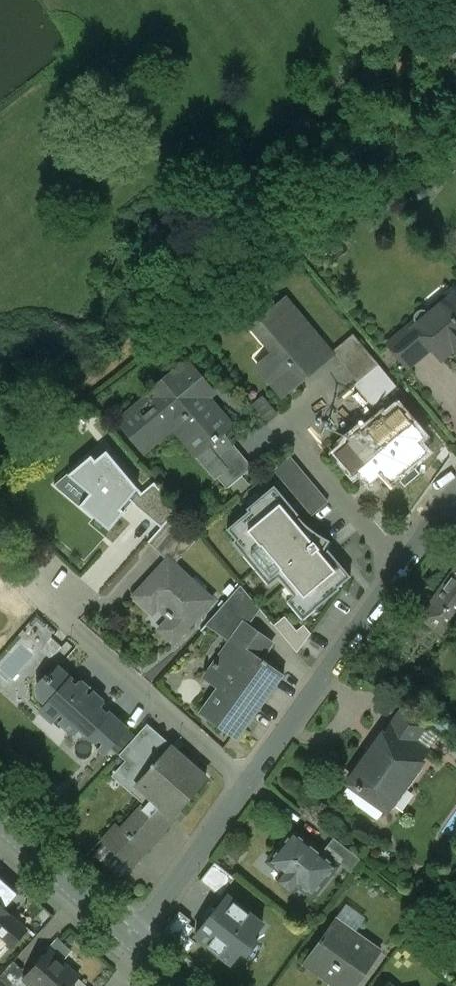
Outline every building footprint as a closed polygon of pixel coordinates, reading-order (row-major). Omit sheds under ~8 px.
[(452,293),(428,313),(425,311),(422,310),(419,311),(416,312),(414,315),(413,318),(413,321),(415,324),(412,326),(430,348),(439,358),(451,348),(454,351),(455,350),(455,297),(452,293)] [(330,355),(284,300),(255,325),(275,349),(269,354),(275,361),(263,372),(282,395),(330,355)] [(412,326),(389,346),(407,367),(430,348),(412,326)] [(352,334),(331,352),(356,382),(378,364),(352,334)] [(179,368),(147,395),(156,406),(143,417),(136,408),(119,422),(143,450),(172,425),(196,453),(206,445),(207,446),(223,433),(229,427),(201,393),(207,388),(188,365),(181,370),(179,368)] [(385,419),(382,416),(376,421),(369,413),(362,419),(369,427),(362,432),(360,429),(347,440),(349,443),(335,455),(352,474),(358,469),(367,480),(380,470),(389,481),(424,451),(415,440),(421,435),(398,408),(385,419)] [(124,467),(93,429),(69,449),(82,464),(67,476),(77,487),(71,491),(83,506),(79,510),(102,537),(127,516),(116,503),(129,492),(137,485),(132,480),(123,468),(124,467)] [(223,433),(207,446),(206,445),(196,453),(226,489),(252,467),(223,433)] [(177,510),(143,471),(132,480),(137,485),(129,492),(160,529),(177,510)] [(349,525),(332,539),(301,517),(277,487),(250,508),(253,511),(231,528),(239,539),(236,541),(271,584),(281,576),(297,596),(291,601),(306,620),(343,589),(341,586),(351,577),(348,573),(372,553),(349,525)] [(199,537),(177,510),(160,529),(148,543),(167,560),(168,559),(174,564),(199,537)] [(174,564),(168,559),(167,560),(133,597),(151,613),(157,608),(166,616),(165,623),(158,630),(172,643),(212,600),(174,564)] [(421,618),(444,635),(455,618),(455,568),(421,618)] [(259,609),(240,586),(217,611),(234,623),(238,618),(248,626),(259,609)] [(9,613),(0,604),(0,623),(9,613)] [(312,631),(293,608),(273,625),(292,648),(312,631)] [(236,633),(222,651),(225,653),(206,680),(218,689),(202,712),(215,721),(214,723),(235,738),(280,674),(265,663),(266,662),(263,661),(259,659),(271,642),(248,626),(238,618),(234,623),(230,628),(236,633)] [(77,682),(76,684),(58,667),(47,680),(44,678),(36,686),(37,697),(47,707),(50,704),(64,719),(59,723),(70,733),(75,733),(102,703),(102,701),(81,682),(77,682)] [(426,725),(404,709),(391,726),(413,742),(426,725)] [(126,729),(108,712),(86,735),(93,741),(96,741),(108,749),(126,729)] [(413,742),(391,726),(382,738),(417,764),(426,752),(413,742)] [(155,744),(140,731),(120,753),(129,761),(116,776),(133,791),(142,781),(156,793),(177,812),(205,780),(169,748),(159,740),(155,744)] [(382,738),(381,737),(350,780),(351,781),(386,806),(387,807),(419,765),(417,764),(382,738)] [(386,806),(351,781),(342,794),(376,819),(386,806)] [(156,793),(122,831),(118,827),(104,843),(129,865),(177,812),(156,793)] [(440,832),(455,843),(455,842),(455,811),(440,832)] [(320,853),(292,831),(268,861),(282,872),(277,879),(292,891),(297,885),(311,896),(336,866),(320,853)] [(333,838),(320,853),(336,866),(338,863),(350,873),(360,859),(333,838)] [(3,911),(19,894),(0,878),(0,908),(3,911)] [(228,902),(204,931),(241,960),(264,930),(228,902)] [(12,919),(3,911),(0,908),(0,932),(12,919)] [(0,932),(0,937),(10,946),(25,930),(12,919),(0,932)] [(336,920),(309,958),(328,971),(323,978),(334,985),(353,985),(379,950),(336,920)] [(48,952),(25,977),(34,985),(71,985),(78,978),(48,952)] [(0,976),(0,982),(4,985),(9,985),(23,971),(13,962),(0,976)]
